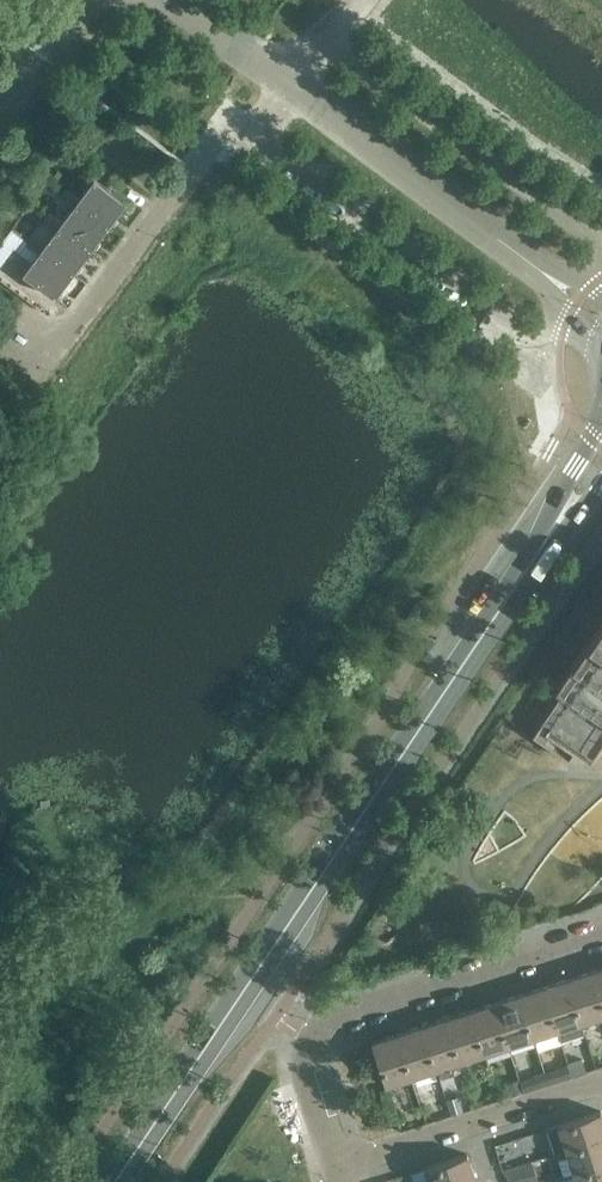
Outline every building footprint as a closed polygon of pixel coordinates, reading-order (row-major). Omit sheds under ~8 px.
[(98,175),(84,165),(79,172),(92,182),(95,177),(96,178),(98,175)] [(126,201),(96,178),(95,177),(92,182),(80,198),(77,202),(108,225),(126,201)] [(80,198),(67,188),(61,195),(74,205),(77,202),(80,198)] [(91,248),(108,225),(77,202),(74,205),(62,221),(59,225),(91,248)] [(62,221),(50,211),(44,219),(57,228),(59,225),(62,221)] [(73,272),(91,248),(59,225),(57,228),(45,244),(42,248),(73,272)] [(45,244),(32,235),(27,242),(39,252),(42,248),(45,244)] [(55,296),(73,272),(42,248),(39,252),(24,273),(55,296)] [(533,734),(553,749),(569,759),(570,758),(569,757),(573,751),(590,763),(601,745),(601,619),(555,688),(561,692),(533,734)] [(592,971),(601,1003),(601,967),(592,971)] [(309,984),(314,987),(324,972),(319,968),(309,984)] [(592,971),(567,978),(581,1021),(601,1014),(601,1003),(592,971)] [(581,1021),(567,978),(543,986),(557,1029),(581,1021)] [(557,1029),(543,986),(519,994),(532,1036),(557,1029)] [(532,1036),(519,994),(494,1002),(508,1044),(532,1036)] [(508,1044),(494,1002),(470,1010),(484,1052),(508,1044)] [(484,1052),(470,1010),(446,1017),(459,1060),(484,1052)] [(459,1060),(446,1017),(421,1025),(435,1068),(459,1060)] [(435,1068),(421,1025),(397,1033),(411,1076),(435,1068)] [(411,1076),(397,1033),(372,1041),(385,1084),(411,1076)] [(601,1110),(558,1124),(566,1149),(601,1137),(601,1112),(601,1110)] [(540,1130),(498,1141),(503,1160),(545,1149),(540,1130)] [(566,1149),(574,1173),(601,1164),(601,1137),(566,1149)] [(467,1153),(425,1167),(430,1181),(463,1181),(476,1178),(467,1153)] [(574,1173),(577,1181),(601,1181),(601,1164),(574,1173)]
